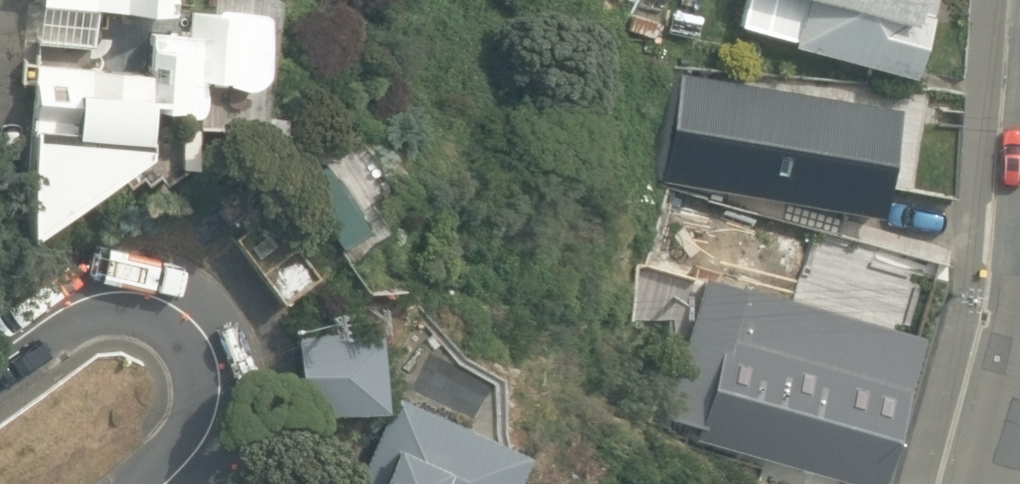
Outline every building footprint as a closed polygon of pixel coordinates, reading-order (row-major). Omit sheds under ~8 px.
[(93,47),(95,11),(166,15),(167,0),(41,0),(38,43),(93,47)] [(912,73),(932,0),(747,0),(740,24),(912,73)] [(30,182),(97,187),(101,137),(144,140),(147,107),(194,111),(197,79),(241,83),(243,50),(259,51),(262,16),(201,11),(199,37),(147,33),(144,73),(39,65),(30,182)] [(844,206),(859,121),(756,103),(757,97),(682,83),(672,139),(718,147),(715,163),(744,169),(741,188),(844,206)] [(955,136),(961,97),(901,87),(895,126),(955,136)] [(232,235),(282,302),(319,275),(270,208),(232,235)] [(835,248),(869,255),(875,230),(841,222),(835,248)] [(794,287),(874,311),(886,270),(806,246),(794,287)] [(699,438),(812,469),(808,483),(837,483),(838,480),(852,483),(875,483),(916,337),(753,292),(750,303),(698,289),(663,416),(703,426),(699,438)] [(298,333),(303,411),(380,406),(375,328),(298,333)] [(524,454),(396,395),(354,483),(510,483),(524,454)]
